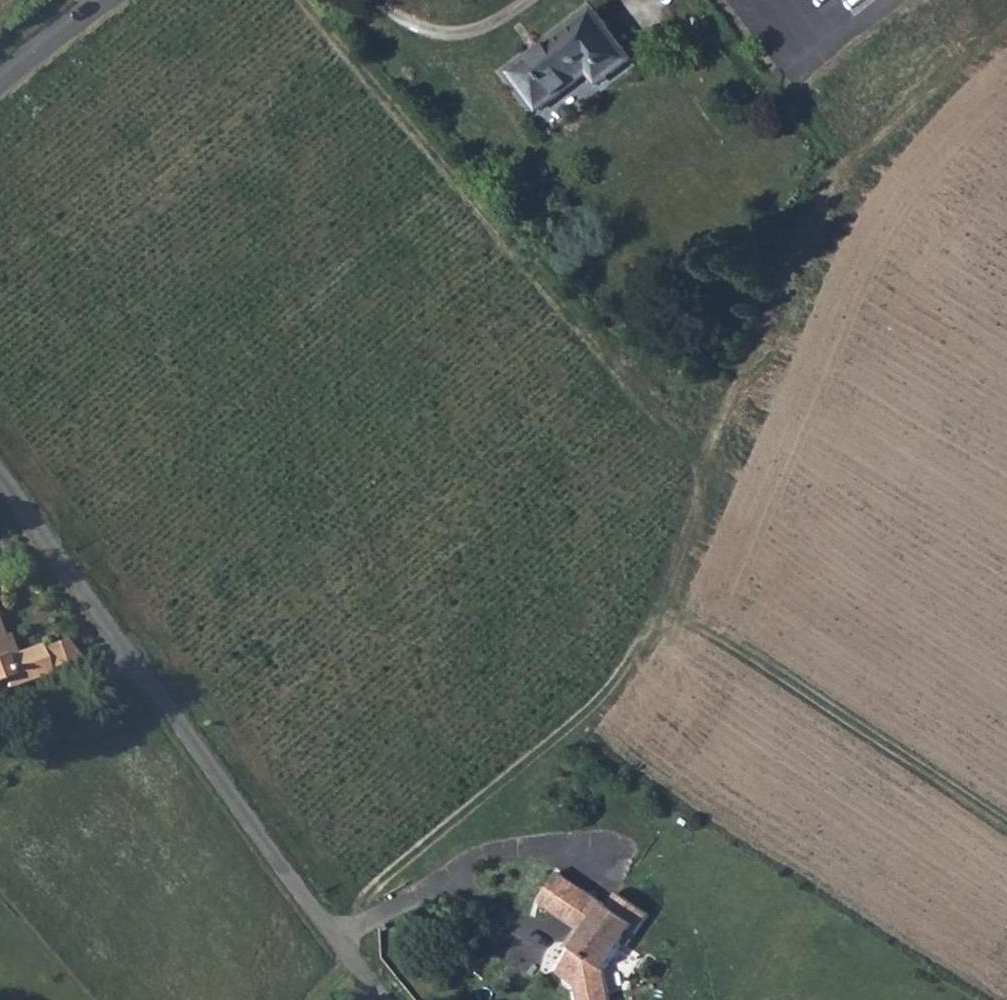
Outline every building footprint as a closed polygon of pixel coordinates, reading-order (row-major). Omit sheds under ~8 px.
[(600,13),(519,78),(548,114),(614,62),(623,73),(639,59),(600,13)] [(0,684),(4,692),(46,679),(38,652),(12,659),(6,640),(0,642),(0,684)] [(581,952),(574,963),(595,999),(620,999),(614,972),(633,945),(636,947),(645,934),(639,923),(633,910),(629,896),(626,894),(617,908),(568,875),(548,905),(584,930),(593,935),(581,952)] [(639,923),(645,934),(658,915),(629,896),(633,910),(639,923)] [(593,935),(584,930),(572,945),(581,952),(593,935)] [(566,976),(586,989),(589,999),(595,999),(574,963),(566,976)]
